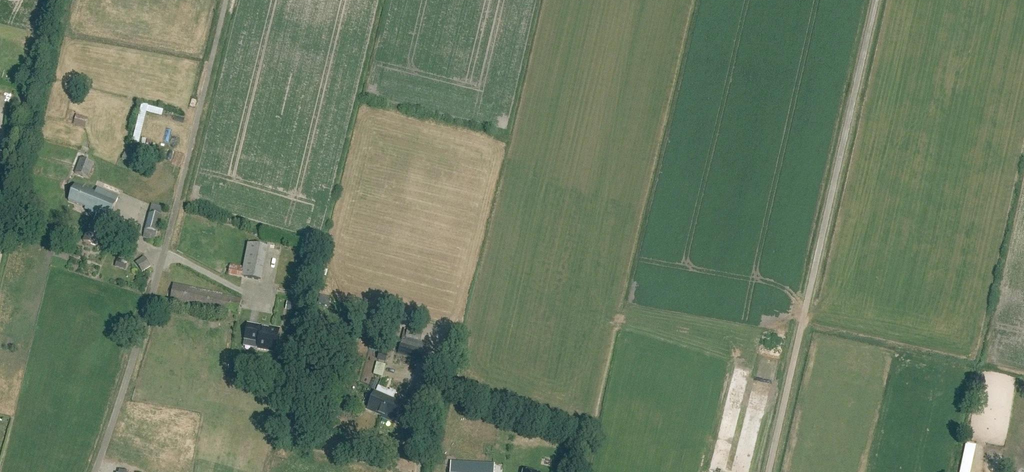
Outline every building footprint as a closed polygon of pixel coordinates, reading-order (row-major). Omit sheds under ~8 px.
[(161,115),(163,109),(141,104),(132,142),(138,144),(146,112),(161,115)] [(87,119),(77,115),(73,125),(84,129),(87,119)] [(139,167),(142,158),(132,155),(124,153),(122,160),(130,162),(129,164),(139,167)] [(88,179),(94,164),(80,158),(74,174),(88,179)] [(88,213),(97,216),(106,220),(109,221),(118,199),(100,192),(101,190),(98,189),(97,192),(75,184),(69,201),(86,207),(85,209),(89,211),(88,213)] [(158,232),(163,209),(151,205),(145,229),(145,230),(143,237),(155,240),(157,232),(158,232)] [(103,227),(106,220),(97,216),(93,223),(92,223),(84,242),(98,248),(106,229),(103,227)] [(260,281),(267,248),(248,244),(244,267),(230,265),(228,274),(260,281)] [(136,262),(141,272),(151,266),(145,257),(136,262)] [(239,314),(241,300),(223,296),(223,295),(173,284),(170,301),(220,311),(220,310),(239,314)] [(318,305),(328,307),(330,299),(320,296),(318,305)] [(287,302),(286,310),(295,312),(296,304),(287,302)] [(247,323),(244,339),(257,342),(255,349),(275,353),(280,329),(262,326),(247,323)] [(419,344),(422,332),(407,328),(404,340),(419,344)] [(396,350),(419,357),(422,346),(399,339),(396,350)] [(382,376),(385,364),(376,362),(373,374),(382,376)] [(445,380),(449,369),(450,365),(437,362),(433,377),(445,380)] [(394,423),(402,404),(375,393),(368,410),(383,417),(382,418),(394,423)] [(495,464),(451,462),(450,471),(494,471),(495,464)] [(969,464),(961,464),(960,471),(969,471),(969,464)]
